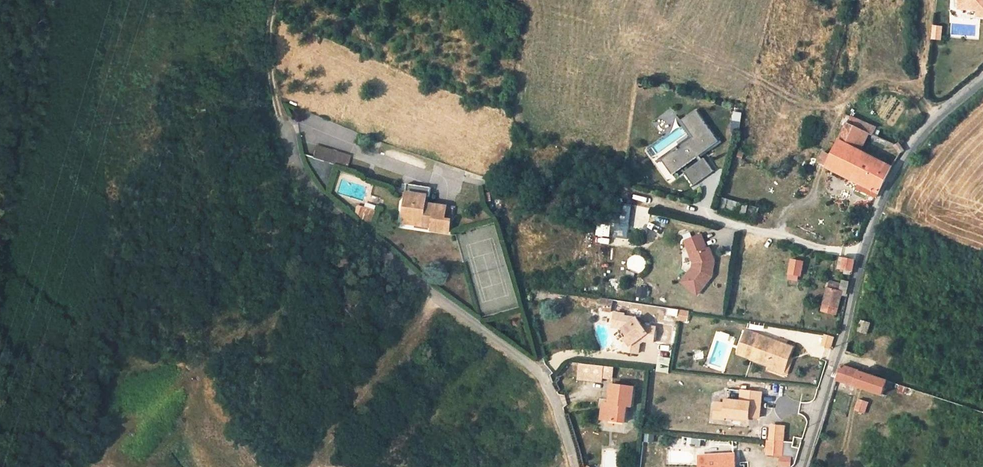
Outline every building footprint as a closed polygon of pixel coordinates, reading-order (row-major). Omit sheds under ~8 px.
[(954,21),(945,20),(944,32),(953,33),(954,21)] [(933,25),(932,40),(942,41),(944,26),(933,25)] [(850,106),(847,113),(868,122),(872,124),(874,117),(850,106)] [(740,132),(743,113),(734,111),(731,130),(740,132)] [(823,166),(859,182),(877,190),(889,166),(855,152),(864,131),(868,122),(847,113),(823,166)] [(675,179),(720,144),(697,115),(684,125),(696,141),(665,165),(675,179)] [(339,128),(337,138),(329,137),(327,145),(342,147),(341,152),(352,154),(356,131),(339,128)] [(313,158),(348,167),(351,155),(317,146),(313,158)] [(718,173),(708,161),(689,176),(699,189),(718,173)] [(433,182),(410,176),(409,185),(417,188),(410,214),(433,220),(432,224),(447,228),(451,216),(444,214),(447,201),(427,196),(429,189),(432,190),(433,182)] [(877,190),(859,182),(856,186),(875,195),(877,190)] [(634,221),(634,204),(623,205),(623,222),(634,221)] [(358,205),(353,215),(369,223),(374,213),(358,205)] [(654,216),(654,241),(664,241),(665,217),(654,216)] [(719,268),(719,263),(713,251),(711,252),(703,239),(688,245),(699,267),(696,272),(687,287),(703,298),(718,279),(719,274),(717,274),(717,268),(719,268)] [(626,264),(640,275),(648,263),(635,253),(626,264)] [(856,256),(843,254),(842,264),(853,266),(856,256)] [(806,260),(795,257),(790,279),(799,282),(799,278),(803,278),(806,260)] [(845,277),(834,275),(827,302),(839,305),(841,301),(844,302),(846,291),(848,281),(845,280),(845,277)] [(648,299),(650,289),(638,286),(636,296),(648,299)] [(604,302),(591,301),(590,306),(596,307),(595,313),(603,314),(604,302)] [(678,322),(689,322),(689,310),(679,310),(678,322)] [(629,345),(633,349),(633,357),(642,357),(641,349),(647,343),(657,345),(657,330),(645,330),(635,323),(625,323),(625,319),(615,318),(614,333),(626,334),(633,341),(629,345)] [(871,323),(863,320),(858,334),(867,336),(871,323)] [(673,346),(675,330),(668,329),(666,345),(673,346)] [(752,360),(784,370),(791,347),(745,331),(738,352),(753,357),(752,360)] [(833,349),(835,336),(824,335),(823,348),(833,349)] [(694,353),(695,361),(705,359),(704,352),(694,353)] [(614,382),(614,366),(579,364),(578,381),(614,382)] [(843,369),(841,382),(884,396),(889,383),(843,369)] [(637,409),(638,389),(617,387),(615,407),(612,407),(611,425),(631,427),(631,409),(637,409)] [(733,400),(733,406),(722,405),(721,420),(735,421),(736,418),(755,420),(755,417),(766,417),(768,394),(757,392),(756,402),(733,400)] [(695,397),(695,423),(709,423),(709,397),(695,397)] [(869,405),(860,402),(856,413),(865,416),(869,405)] [(775,441),(775,455),(789,456),(791,442),(775,441)] [(619,450),(603,449),(602,466),(618,466),(619,450)] [(669,452),(670,465),(693,464),(692,450),(669,452)] [(742,455),(707,460),(708,466),(743,466),(742,455)]
